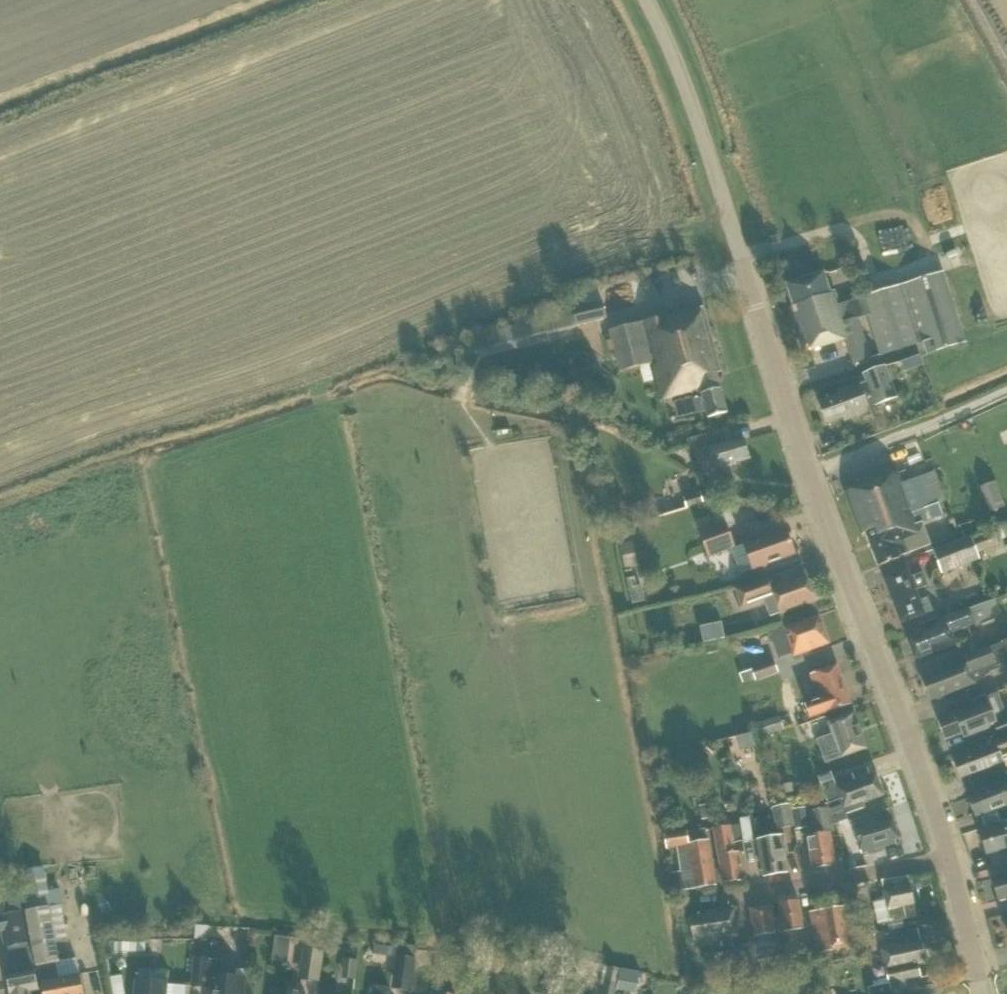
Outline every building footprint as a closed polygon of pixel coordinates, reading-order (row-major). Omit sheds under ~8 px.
[(792,317),(803,352),(844,338),(853,364),(870,359),(858,318),(867,315),(880,356),(923,343),(927,355),(965,343),(943,272),(838,305),(834,291),(829,292),(823,272),(786,284),(793,305),(790,307),(793,317),(792,317)] [(572,309),(576,326),(608,319),(604,301),(572,309)] [(697,413),(706,411),(708,418),(727,413),(716,373),(721,372),(704,307),(609,330),(620,372),(652,364),(662,401),(692,393),(697,413)] [(924,364),(920,354),(908,358),(912,368),(924,364)] [(443,364),(443,359),(438,356),(433,357),(430,361),(431,366),(435,369),(440,368),(443,364)] [(819,402),(827,423),(843,417),(844,421),(868,412),(867,408),(875,404),(875,406),(897,398),(885,366),(863,375),(866,382),(858,385),(858,383),(838,390),(839,394),(819,402)] [(750,459),(744,439),(729,443),(725,428),(690,439),(698,464),(709,461),(712,472),(734,465),(733,463),(750,459)] [(845,491),(861,534),(866,533),(879,566),(900,558),(899,556),(930,544),(922,522),(941,515),(937,503),(930,506),(919,477),(902,484),(897,471),(845,491)] [(687,508),(703,503),(700,492),(683,497),(687,508)] [(699,532),(708,558),(735,548),(726,523),(699,532)] [(779,560),(794,555),(786,531),(771,537),(770,534),(743,544),(753,572),(780,562),(779,560)] [(977,542),(981,553),(1006,543),(1006,531),(977,542)] [(933,551),(942,574),(980,560),(970,536),(933,551)] [(921,572),(921,574),(910,578),(907,570),(884,580),(901,623),(915,617),(919,625),(936,619),(927,598),(919,601),(915,590),(926,586),(921,572)] [(741,608),(763,600),(769,618),(814,601),(805,577),(776,587),(771,576),(734,589),(741,608)] [(637,587),(635,578),(627,579),(633,605),(640,603),(637,587)] [(933,657),(956,648),(950,633),(993,616),(987,602),(927,626),(929,629),(907,638),(915,659),(931,653),(933,657)] [(783,627),(793,656),(829,643),(819,614),(783,627)] [(708,654),(718,651),(716,642),(706,645),(708,654)] [(922,678),(930,700),(947,694),(949,698),(976,688),(970,672),(995,663),(989,647),(964,656),(965,658),(941,666),(943,671),(922,678)] [(751,668),(755,681),(778,672),(774,660),(751,668)] [(807,704),(812,718),(851,704),(837,665),(812,674),(820,699),(807,704)] [(999,737),(1006,733),(1006,718),(996,722),(986,696),(957,707),(958,711),(938,719),(946,740),(961,734),(963,738),(994,726),(999,737)] [(833,735),(818,740),(823,755),(838,750),(841,758),(867,748),(854,713),(828,722),(833,735)] [(756,724),(760,738),(784,730),(779,717),(756,724)] [(749,732),(730,736),(737,765),(755,761),(749,732)] [(975,794),(1005,783),(1006,782),(1006,774),(1003,764),(1004,763),(1002,759),(1006,757),(1006,733),(999,737),(953,754),(955,759),(953,760),(961,780),(969,777),(975,794)] [(711,757),(718,750),(709,742),(703,750),(711,757)] [(867,768),(852,774),(852,775),(854,780),(870,775),(867,768)] [(828,805),(827,805),(829,809),(834,824),(834,825),(847,820),(845,815),(864,808),(862,802),(883,795),(875,773),(854,780),(852,775),(833,782),(830,774),(818,778),(828,805)] [(975,794),(968,797),(976,818),(1006,806),(1006,782),(1005,783),(975,794)] [(702,819),(712,818),(709,804),(700,805),(702,819)] [(772,809),(776,830),(793,827),(790,806),(772,809)] [(805,808),(793,810),(797,830),(809,828),(805,808)] [(831,824),(834,824),(829,809),(809,812),(815,834),(807,835),(812,868),(835,864),(829,832),(834,831),(831,824)] [(888,809),(851,821),(861,853),(895,843),(895,840),(898,839),(892,819),(891,819),(888,809)] [(744,842),(753,841),(749,817),(740,818),(744,842)] [(755,820),(764,876),(787,872),(783,854),(788,853),(785,836),(774,838),(770,817),(755,820)] [(986,854),(1002,850),(1004,854),(1006,853),(1006,820),(1001,822),(1002,826),(980,832),(986,854)] [(714,829),(723,883),(743,880),(739,853),(745,852),(740,825),(714,829)] [(664,834),(667,849),(677,847),(681,872),(670,874),(673,892),(715,884),(706,830),(686,833),(685,831),(664,834)] [(29,912),(26,912),(36,966),(39,965),(44,993),(84,993),(81,974),(59,978),(57,964),(60,963),(53,928),(49,908),(52,907),(48,890),(44,867),(21,871),(29,912)] [(999,901),(1006,899),(1006,875),(993,879),(999,901)] [(873,902),(878,924),(916,915),(908,876),(881,880),(885,899),(873,902)] [(15,884),(8,885),(10,898),(0,899),(0,932),(1,931),(4,947),(13,946),(28,943),(19,894),(16,895),(15,884)] [(52,907),(64,905),(60,888),(48,890),(52,907)] [(852,910),(859,908),(856,895),(846,897),(848,906),(852,910)] [(803,929),(799,900),(778,904),(786,956),(797,954),(793,931),(803,929)] [(754,937),(758,963),(759,962),(759,961),(776,958),(772,934),(774,933),(770,905),(749,908),(754,937)] [(733,906),(704,911),(705,914),(690,917),(695,949),(713,946),(712,942),(738,937),(733,906)] [(844,906),(810,912),(816,953),(850,948),(844,906)] [(863,933),(876,931),(873,917),(861,920),(863,933)] [(924,962),(920,941),(917,928),(901,931),(902,940),(880,945),(888,983),(920,976),(918,963),(924,962)] [(285,945),(286,938),(275,936),(273,948),(279,949),(285,945)] [(754,967),(758,963),(754,937),(753,937),(754,942),(712,949),(716,973),(754,967)] [(146,953),(146,943),(115,942),(114,952),(146,953)] [(13,946),(14,954),(9,955),(11,966),(5,973),(9,993),(29,993),(39,991),(30,949),(29,949),(28,943),(13,946)] [(404,944),(401,959),(415,961),(417,946),(404,944)] [(298,981),(320,983),(324,951),(302,949),(298,981)] [(803,963),(815,962),(814,951),(802,952),(803,963)] [(193,958),(191,988),(208,989),(209,970),(222,971),(222,960),(193,958)] [(355,973),(357,959),(344,958),(342,971),(355,973)] [(393,990),(411,992),(415,961),(401,959),(397,958),(393,990)] [(619,970),(604,967),(600,985),(603,986),(602,993),(615,993),(619,970)] [(136,993),(166,993),(166,986),(166,982),(167,970),(138,968),(137,980),(136,993)] [(641,974),(621,970),(618,990),(628,992),(638,993),(641,974)] [(211,993),(245,993),(246,978),(213,976),(211,993)] [(907,991),(892,993),(891,984),(868,988),(869,993),(908,993),(907,991)] [(368,993),(390,993),(390,992),(390,991),(390,990),(389,989),(388,988),(387,987),(370,985),(368,993)] [(166,993),(177,993),(177,986),(166,986),(166,993)]
